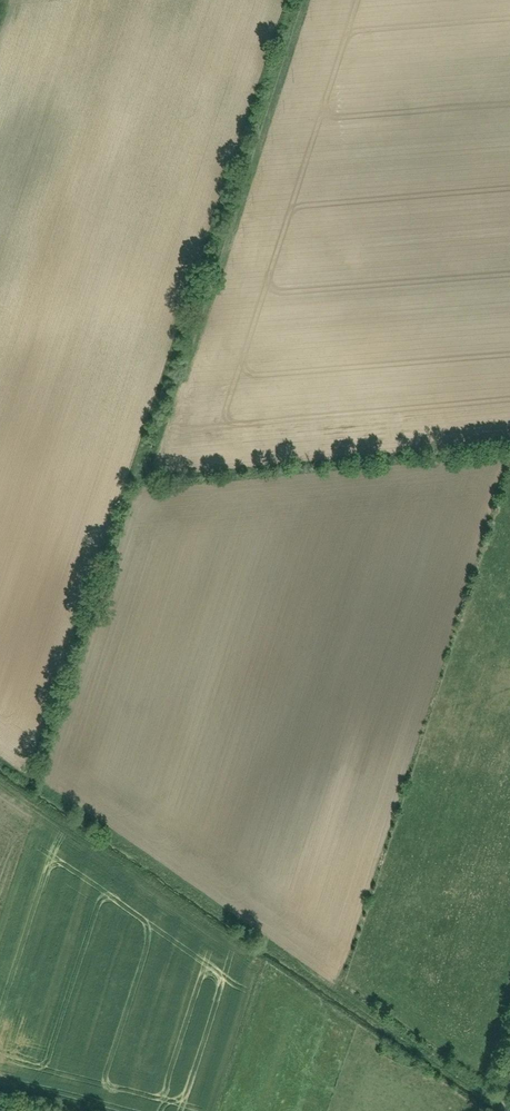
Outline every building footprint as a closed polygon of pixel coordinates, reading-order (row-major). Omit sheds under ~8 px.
[(370,1036),(367,1042),(375,1046),(379,1041),(370,1036)] [(341,1045),(339,1053),(346,1055),(349,1047),(341,1045)]
